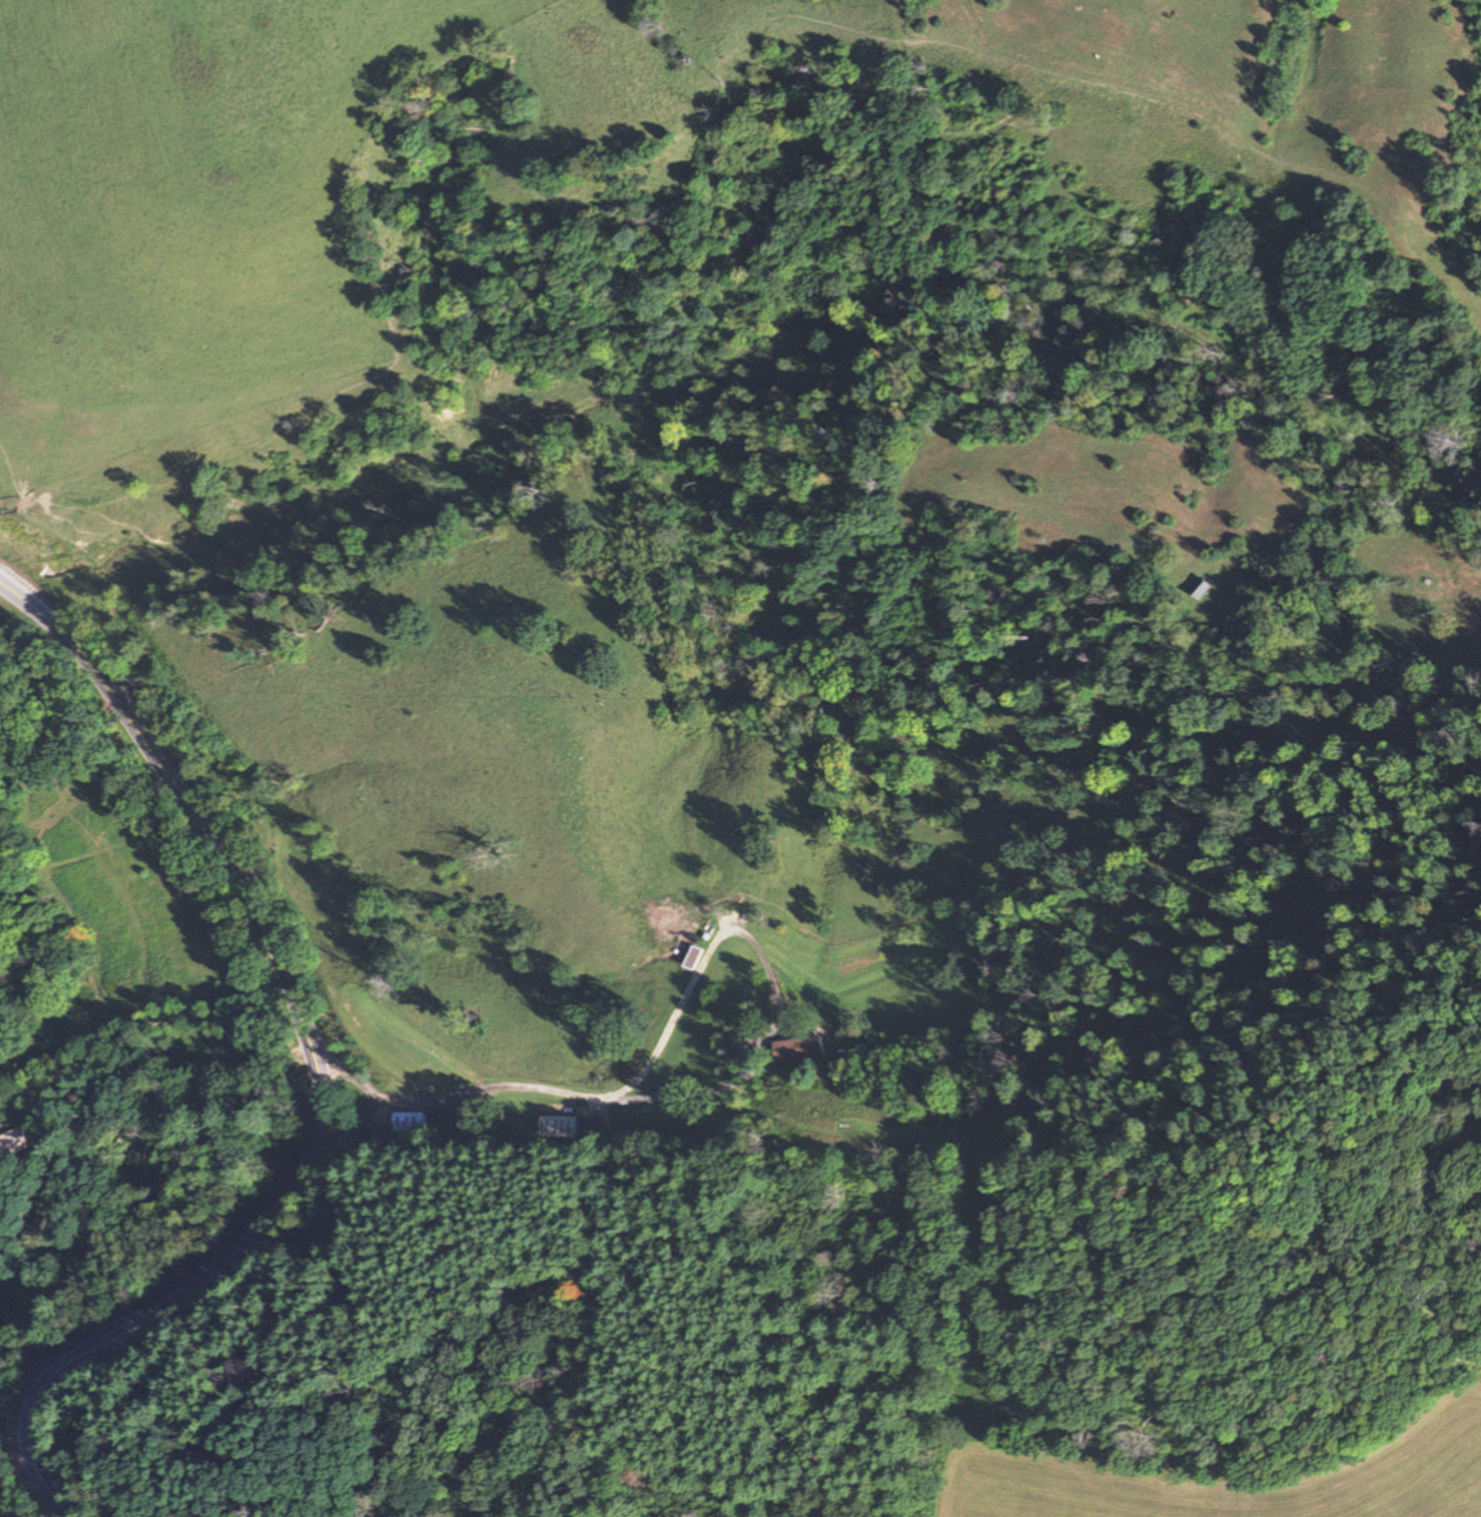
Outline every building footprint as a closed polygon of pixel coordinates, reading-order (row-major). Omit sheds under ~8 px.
[(1193,592),(1202,600),(1215,585),(1206,577),(1193,592)] [(824,1058),(822,1037),(774,1041),(776,1063),(824,1058)] [(422,1113),(395,1113),(395,1133),(422,1133),(422,1113)] [(578,1117),(545,1117),(545,1137),(578,1137),(578,1117)] [(8,1161),(33,1150),(24,1128),(0,1138),(0,1142),(8,1161)]
